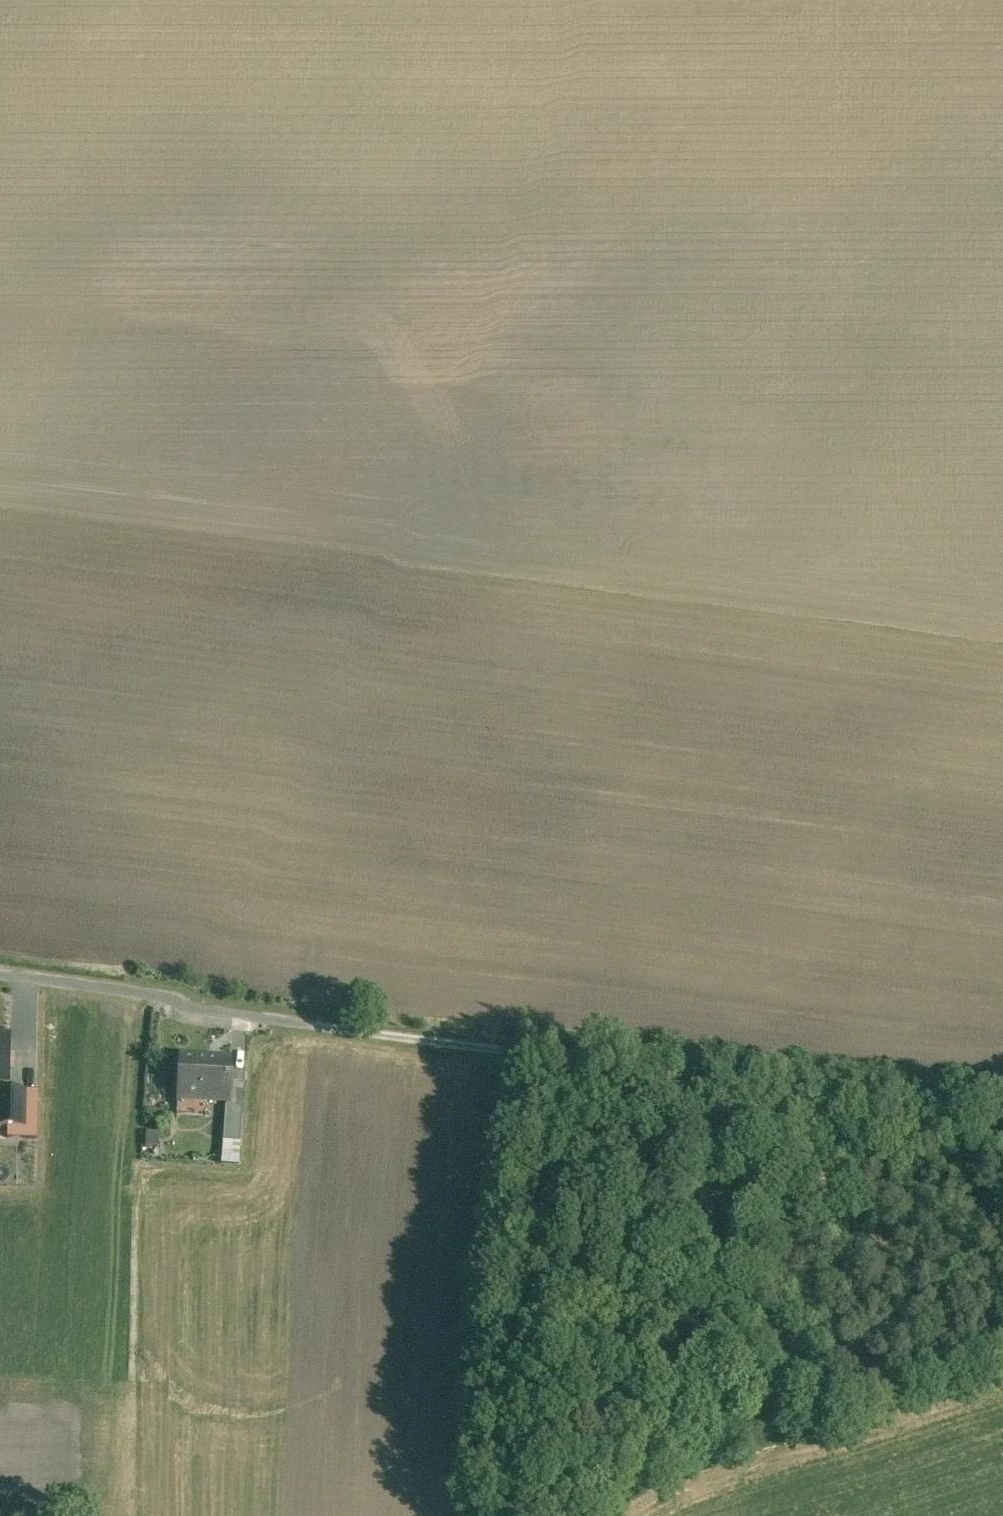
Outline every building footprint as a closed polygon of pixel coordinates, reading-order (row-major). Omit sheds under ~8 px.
[(7,1089),(10,1089),(11,1045),(0,1045),(0,1089),(7,1089)] [(230,1061),(230,1063),(208,1061),(208,1060),(180,1058),(178,1099),(180,1099),(180,1096),(204,1098),(203,1101),(225,1102),(222,1165),(240,1166),(244,1085),(230,1084),(231,1061),(230,1061)] [(38,1098),(7,1098),(7,1089),(0,1089),(0,1134),(8,1134),(7,1144),(37,1145),(38,1098)]
